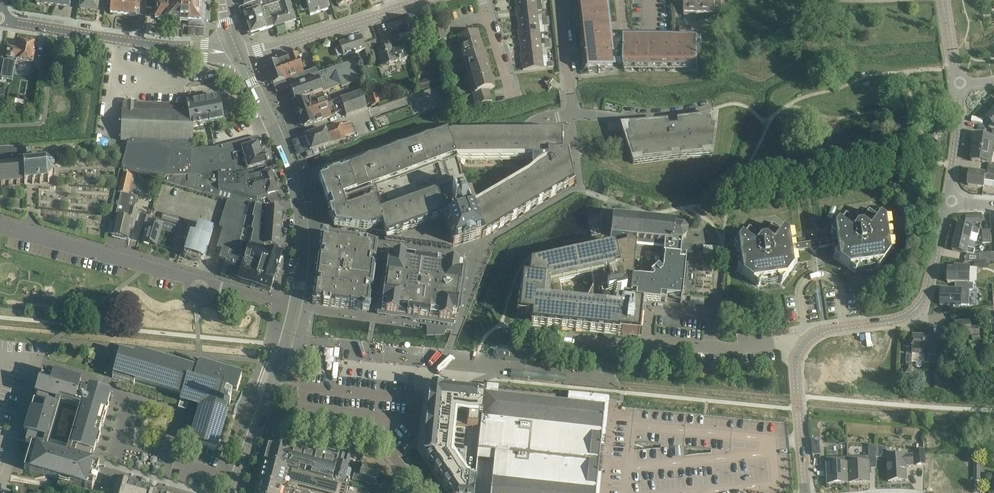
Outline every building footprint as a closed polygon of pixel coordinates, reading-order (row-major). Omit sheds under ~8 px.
[(54,7),(65,8),(69,9),(70,5),(71,0),(55,0),(54,7)] [(98,12),(99,0),(81,0),(79,10),(98,12)] [(107,5),(111,5),(110,14),(134,17),(135,9),(139,9),(140,2),(139,1),(139,0),(107,0),(107,5)] [(154,18),(168,19),(170,0),(156,0),(154,18)] [(168,20),(184,22),(185,11),(184,11),(184,0),(170,0),(168,19),(168,20)] [(184,11),(185,11),(184,22),(185,22),(189,22),(189,26),(204,28),(204,24),(206,3),(201,3),(202,2),(198,2),(198,1),(198,0),(184,0),(184,11)] [(242,7),(244,14),(250,34),(266,29),(272,27),(272,28),(274,28),(274,27),(295,20),(289,0),(261,0),(243,6),(242,7)] [(308,10),(310,15),(328,10),(325,0),(307,0),(299,3),(301,12),(308,10)] [(515,2),(516,13),(537,11),(541,11),(540,4),(546,3),(546,0),(532,0),(515,2)] [(679,6),(684,6),(684,16),(697,16),(697,13),(698,0),(679,0),(679,6)] [(697,13),(702,13),(711,14),(711,16),(715,16),(715,6),(722,7),(722,6),(722,0),(698,0),(697,13)] [(582,21),(608,18),(606,3),(580,6),(582,21)] [(537,11),(516,13),(518,25),(538,22),(537,16),(537,11)] [(582,21),(584,37),(610,33),(608,18),(582,21)] [(398,35),(405,33),(407,38),(419,34),(414,19),(402,23),(402,24),(395,26),(398,35)] [(538,22),(518,25),(519,36),(539,34),(539,28),(538,22)] [(430,31),(434,43),(446,39),(443,28),(430,31)] [(477,30),(456,37),(457,38),(458,42),(459,48),(458,48),(458,49),(464,70),(467,78),(468,83),(469,84),(476,107),(492,102),(488,90),(495,88),(493,82),(491,82),(488,72),(490,71),(486,59),(484,59),(481,48),(483,48),(477,30)] [(382,35),(386,47),(393,44),(389,33),(382,35)] [(584,37),(585,49),(611,46),(610,33),(584,37)] [(539,34),(519,36),(520,48),(541,45),(539,34)] [(343,57),(364,50),(367,57),(375,54),(371,43),(363,45),(361,37),(353,39),(347,41),(348,41),(339,44),(340,48),(335,49),(338,57),(343,56),(343,57)] [(637,67),(637,41),(624,41),(624,47),(623,47),(622,47),(622,57),(623,67),(637,67)] [(637,67),(653,67),(652,41),(637,41),(637,67)] [(653,67),(668,67),(667,41),(652,41),(653,67)] [(668,67),(683,67),(682,41),(667,41),(668,67)] [(683,67),(698,66),(698,41),(682,41),(683,67)] [(4,61),(1,79),(13,81),(14,70),(32,73),(33,64),(36,47),(34,46),(35,45),(30,44),(29,46),(24,45),(24,44),(21,43),(20,44),(19,44),(18,51),(9,49),(7,59),(6,61),(4,61)] [(520,48),(522,59),(542,57),(541,45),(520,48)] [(585,49),(588,70),(600,69),(598,55),(604,55),(604,52),(608,52),(608,49),(612,49),(611,46),(585,49)] [(600,69),(614,67),(612,49),(608,49),(608,52),(604,52),(604,55),(598,55),(600,69)] [(391,50),(378,53),(382,68),(395,65),(395,64),(407,60),(404,50),(392,53),(391,50)] [(267,70),(266,72),(268,75),(276,73),(276,74),(280,74),(281,75),(287,73),(287,71),(296,68),(296,66),(300,65),(297,56),(271,65),(266,67),(267,70)] [(542,57),(522,59),(523,71),(544,68),(543,63),(542,57)] [(290,91),(289,94),(292,95),(292,97),(291,100),(294,101),(294,103),(323,93),(340,87),(341,89),(360,83),(353,62),(325,72),(327,76),(318,80),(290,89),(290,91)] [(273,85),(273,86),(275,92),(286,88),(290,89),(318,80),(327,76),(325,72),(318,74),(317,69),(303,74),(283,82),(273,85)] [(272,83),(273,85),(283,82),(281,75),(280,74),(276,74),(276,73),(268,75),(270,82),(272,83)] [(440,76),(418,83),(421,91),(442,84),(440,76)] [(297,113),(300,120),(299,121),(301,127),(302,126),(303,129),(314,125),(313,124),(322,121),(323,123),(327,122),(327,119),(330,118),(335,116),(334,115),(344,112),(346,117),(366,110),(360,94),(330,104),(327,96),(322,97),(306,103),(305,102),(295,106),(295,107),(294,108),(296,114),(297,113)] [(372,106),(379,103),(377,94),(369,96),(372,106)] [(126,149),(121,169),(164,180),(165,177),(173,149),(191,149),(191,143),(192,143),(192,129),(223,122),(222,113),(218,98),(192,103),(187,104),(187,105),(184,106),(135,104),(135,102),(127,102),(127,104),(123,104),(123,142),(128,142),(127,144),(126,149)] [(990,116),(989,115),(985,120),(993,127),(993,111),(990,116)] [(623,129),(634,162),(711,154),(715,120),(677,124),(677,127),(668,127),(668,124),(624,129),(623,129)] [(306,136),(299,139),(304,153),(331,144),(344,139),(344,138),(351,135),(351,136),(354,134),(350,123),(340,127),(339,125),(326,129),(306,136)] [(452,134),(447,136),(482,237),(482,238),(489,234),(574,184),(568,161),(562,161),(562,155),(562,148),(562,132),(555,133),(553,133),(540,133),(538,133),(530,133),(521,133),(452,134)] [(993,152),(993,147),(993,135),(993,134),(992,138),(975,136),(973,149),(993,152)] [(320,179),(319,180),(322,191),(323,191),(327,204),(329,203),(331,209),(328,210),(334,227),(337,228),(392,235),(391,240),(451,249),(452,247),(453,246),(453,247),(482,237),(447,136),(447,135),(432,140),(423,143),(411,147),(347,169),(347,170),(327,177),(324,178),(320,179)] [(187,177),(204,177),(218,177),(218,176),(235,175),(239,175),(239,176),(248,175),(249,179),(272,173),(271,168),(266,169),(264,165),(266,165),(267,162),(265,158),(264,157),(263,157),(260,145),(259,142),(258,138),(256,137),(255,138),(239,142),(213,148),(204,149),(191,149),(173,149),(165,177),(175,177),(187,177)] [(46,181),(53,175),(52,165),(47,161),(32,162),(31,150),(29,149),(24,149),(22,151),(22,154),(14,150),(0,151),(0,185),(46,181)] [(993,171),(993,164),(992,164),(993,152),(973,149),(972,162),(989,164),(988,170),(993,171)] [(988,170),(987,170),(987,175),(985,175),(986,175),(970,172),(968,186),(983,188),(985,181),(993,183),(993,171),(988,170)] [(121,193),(129,195),(133,176),(122,173),(117,193),(121,193)] [(239,175),(235,175),(235,180),(239,181),(239,188),(242,188),(243,190),(274,184),(272,173),(249,179),(248,175),(239,176),(239,175)] [(201,187),(199,192),(227,201),(229,201),(230,195),(238,197),(253,201),(259,200),(260,201),(269,199),(270,203),(278,201),(274,184),(243,190),(242,188),(239,188),(239,181),(235,180),(235,175),(218,176),(218,177),(204,177),(201,187)] [(164,180),(164,182),(199,192),(201,187),(204,177),(187,177),(175,177),(165,177),(164,180)] [(116,213),(116,216),(133,220),(131,229),(134,230),(138,210),(134,209),(137,197),(129,195),(121,193),(116,213)] [(223,228),(216,250),(222,252),(219,260),(225,262),(221,276),(256,287),(270,292),(281,257),(278,256),(282,213),(252,206),(229,201),(227,201),(219,227),(223,228)] [(853,226),(852,217),(846,213),(834,229),(830,234),(835,239),(836,239),(837,245),(838,251),(833,258),(854,274),(859,268),(872,266),(878,271),(894,249),(887,244),(886,232),(891,226),(869,210),(865,215),(866,224),(853,226)] [(161,220),(179,226),(181,219),(163,213),(161,220)] [(111,235),(111,236),(129,240),(129,239),(131,229),(133,220),(116,216),(111,235)] [(143,224),(147,226),(142,242),(157,247),(164,225),(149,220),(150,218),(145,217),(143,224)] [(612,217),(610,237),(626,239),(627,238),(636,239),(636,244),(664,247),(663,255),(664,255),(662,270),(661,271),(658,268),(651,274),(653,277),(652,279),(635,277),(633,294),(631,294),(631,299),(639,300),(639,299),(660,302),(661,301),(660,300),(661,296),(681,298),(681,299),(682,299),(682,297),(683,285),(686,285),(688,263),(685,262),(686,257),(681,256),(680,256),(681,251),(692,252),(693,246),(681,245),(681,244),(681,243),(681,242),(682,241),(686,237),(686,232),(683,228),(682,227),(674,227),(674,222),(673,222),(673,223),(667,223),(667,221),(666,221),(665,223),(660,222),(660,221),(659,220),(658,222),(652,221),(652,220),(651,220),(651,221),(646,221),(646,219),(644,219),(644,221),(638,220),(638,218),(637,218),(636,220),(616,218),(612,217)] [(188,229),(184,240),(184,242),(188,243),(188,245),(186,245),(184,252),(185,257),(201,261),(204,260),(210,240),(213,230),(190,223),(188,229)] [(736,244),(732,249),(733,256),(736,258),(736,271),(758,287),(762,282),(775,280),(781,284),(797,263),(791,258),(790,252),(789,246),(790,245),(794,240),(789,236),(787,234),(779,228),(778,227),(772,223),(771,225),(768,229),(769,238),(764,238),(761,239),(756,239),(755,231),(751,228),(749,226),(746,231),(744,233),(738,241),(737,243),(736,244)] [(959,225),(956,238),(970,242),(970,241),(977,242),(978,235),(978,236),(980,230),(973,229),(959,225)] [(175,237),(184,240),(188,229),(178,226),(175,237)] [(983,244),(991,244),(990,231),(982,231),(983,244)] [(520,297),(518,315),(532,316),(531,325),(618,334),(618,333),(624,333),(627,334),(640,335),(642,306),(643,305),(638,304),(639,300),(631,299),(631,294),(633,277),(636,244),(636,239),(627,238),(626,239),(626,242),(590,249),(530,262),(528,278),(522,278),(520,293),(520,297)] [(970,242),(956,238),(952,251),(967,255),(967,254),(973,256),(975,251),(968,249),(970,242)] [(316,280),(312,303),(322,305),(330,306),(350,309),(351,309),(362,310),(363,308),(368,309),(377,245),(367,244),(359,242),(359,243),(339,240),(338,240),(327,239),(326,241),(322,240),(321,240),(316,274),(319,275),(319,281),(316,280)] [(809,247),(818,246),(819,247),(837,245),(836,239),(835,239),(790,245),(789,246),(790,252),(808,249),(809,247)] [(991,253),(979,254),(979,262),(991,261),(991,255),(991,253)] [(388,255),(380,313),(412,317),(418,318),(455,323),(463,266),(388,255)] [(970,284),(971,267),(956,267),(956,270),(949,269),(948,274),(946,274),(946,281),(948,281),(948,283),(967,284),(970,284)] [(948,283),(956,284),(956,289),(941,289),(941,305),(961,306),(970,306),(970,290),(966,290),(967,284),(948,283)] [(955,325),(956,339),(972,337),(972,336),(980,335),(979,328),(971,329),(971,323),(955,325)] [(924,356),(925,337),(912,337),(912,356),(924,356)] [(937,338),(925,337),(924,356),(937,356),(937,355),(943,355),(943,344),(937,344),(937,338)] [(944,344),(943,344),(943,355),(943,362),(947,361),(947,366),(954,366),(955,361),(952,361),(952,343),(944,342),(944,344)] [(518,360),(519,353),(501,351),(500,351),(499,352),(498,352),(498,353),(497,353),(497,354),(497,355),(497,356),(497,357),(498,357),(498,358),(499,358),(500,359),(518,360)] [(120,352),(112,377),(117,379),(134,384),(135,381),(182,395),(180,401),(180,403),(179,405),(187,407),(187,405),(188,404),(197,406),(201,408),(191,442),(219,450),(229,417),(232,418),(233,418),(234,414),(235,413),(235,412),(235,411),(236,410),(237,408),(239,404),(240,403),(240,402),(241,401),(241,400),(242,398),(239,397),(235,396),(241,377),(239,377),(240,375),(239,374),(238,373),(236,373),(236,372),(234,371),(233,371),(231,370),(230,369),(229,369),(227,368),(226,368),(224,367),(223,367),(222,366),(221,366),(220,366),(219,365),(218,365),(217,365),(216,365),(215,365),(214,364),(213,369),(198,365),(192,363),(191,367),(190,370),(154,359),(140,355),(134,353),(133,356),(120,352)] [(31,445),(24,470),(45,477),(46,477),(59,481),(92,490),(99,465),(87,462),(89,454),(93,455),(110,396),(85,389),(85,390),(79,388),(81,383),(44,371),(43,371),(35,397),(38,397),(36,404),(33,403),(24,434),(24,435),(28,436),(26,443),(31,445)] [(424,455),(425,455),(451,492),(465,492),(467,477),(466,477),(453,458),(452,459),(450,456),(453,426),(480,429),(480,426),(484,394),(443,390),(443,388),(431,387),(430,398),(428,398),(427,410),(429,410),(428,421),(426,421),(425,432),(426,433),(424,455)] [(501,452),(508,453),(599,461),(604,405),(484,394),(480,426),(501,428),(501,452)] [(270,444),(265,463),(317,476),(324,450),(319,449),(319,447),(292,439),(291,443),(273,438),(271,444),(270,444)] [(811,441),(813,456),(821,455),(820,442),(811,441)] [(781,449),(780,457),(789,458),(790,458),(789,447),(788,447),(783,446),(782,449),(781,449)] [(877,446),(869,446),(869,456),(869,460),(877,460),(877,446)] [(324,450),(317,476),(348,485),(350,479),(345,478),(351,455),(348,455),(324,448),(324,450)] [(924,451),(916,451),(917,467),(924,466),(924,451)] [(599,461),(508,453),(504,492),(596,492),(599,461)] [(889,482),(907,481),(906,466),(913,466),(913,455),(906,456),(887,457),(889,482)] [(849,484),(870,483),(869,462),(848,463),(849,484)] [(259,483),(272,486),(299,492),(346,492),(348,485),(317,476),(265,463),(260,482),(259,483)] [(848,463),(827,464),(828,485),(849,484),(848,463)] [(363,465),(361,473),(355,472),(353,480),(375,486),(377,480),(380,470),(363,465)] [(167,491),(165,492),(163,491),(162,490),(158,488),(154,490),(153,487),(143,485),(140,486),(137,481),(124,477),(118,480),(114,492),(168,492),(167,491)] [(383,482),(380,492),(381,492),(387,492),(389,484),(383,482)] [(257,492),(299,492),(272,486),(259,483),(257,492)]
